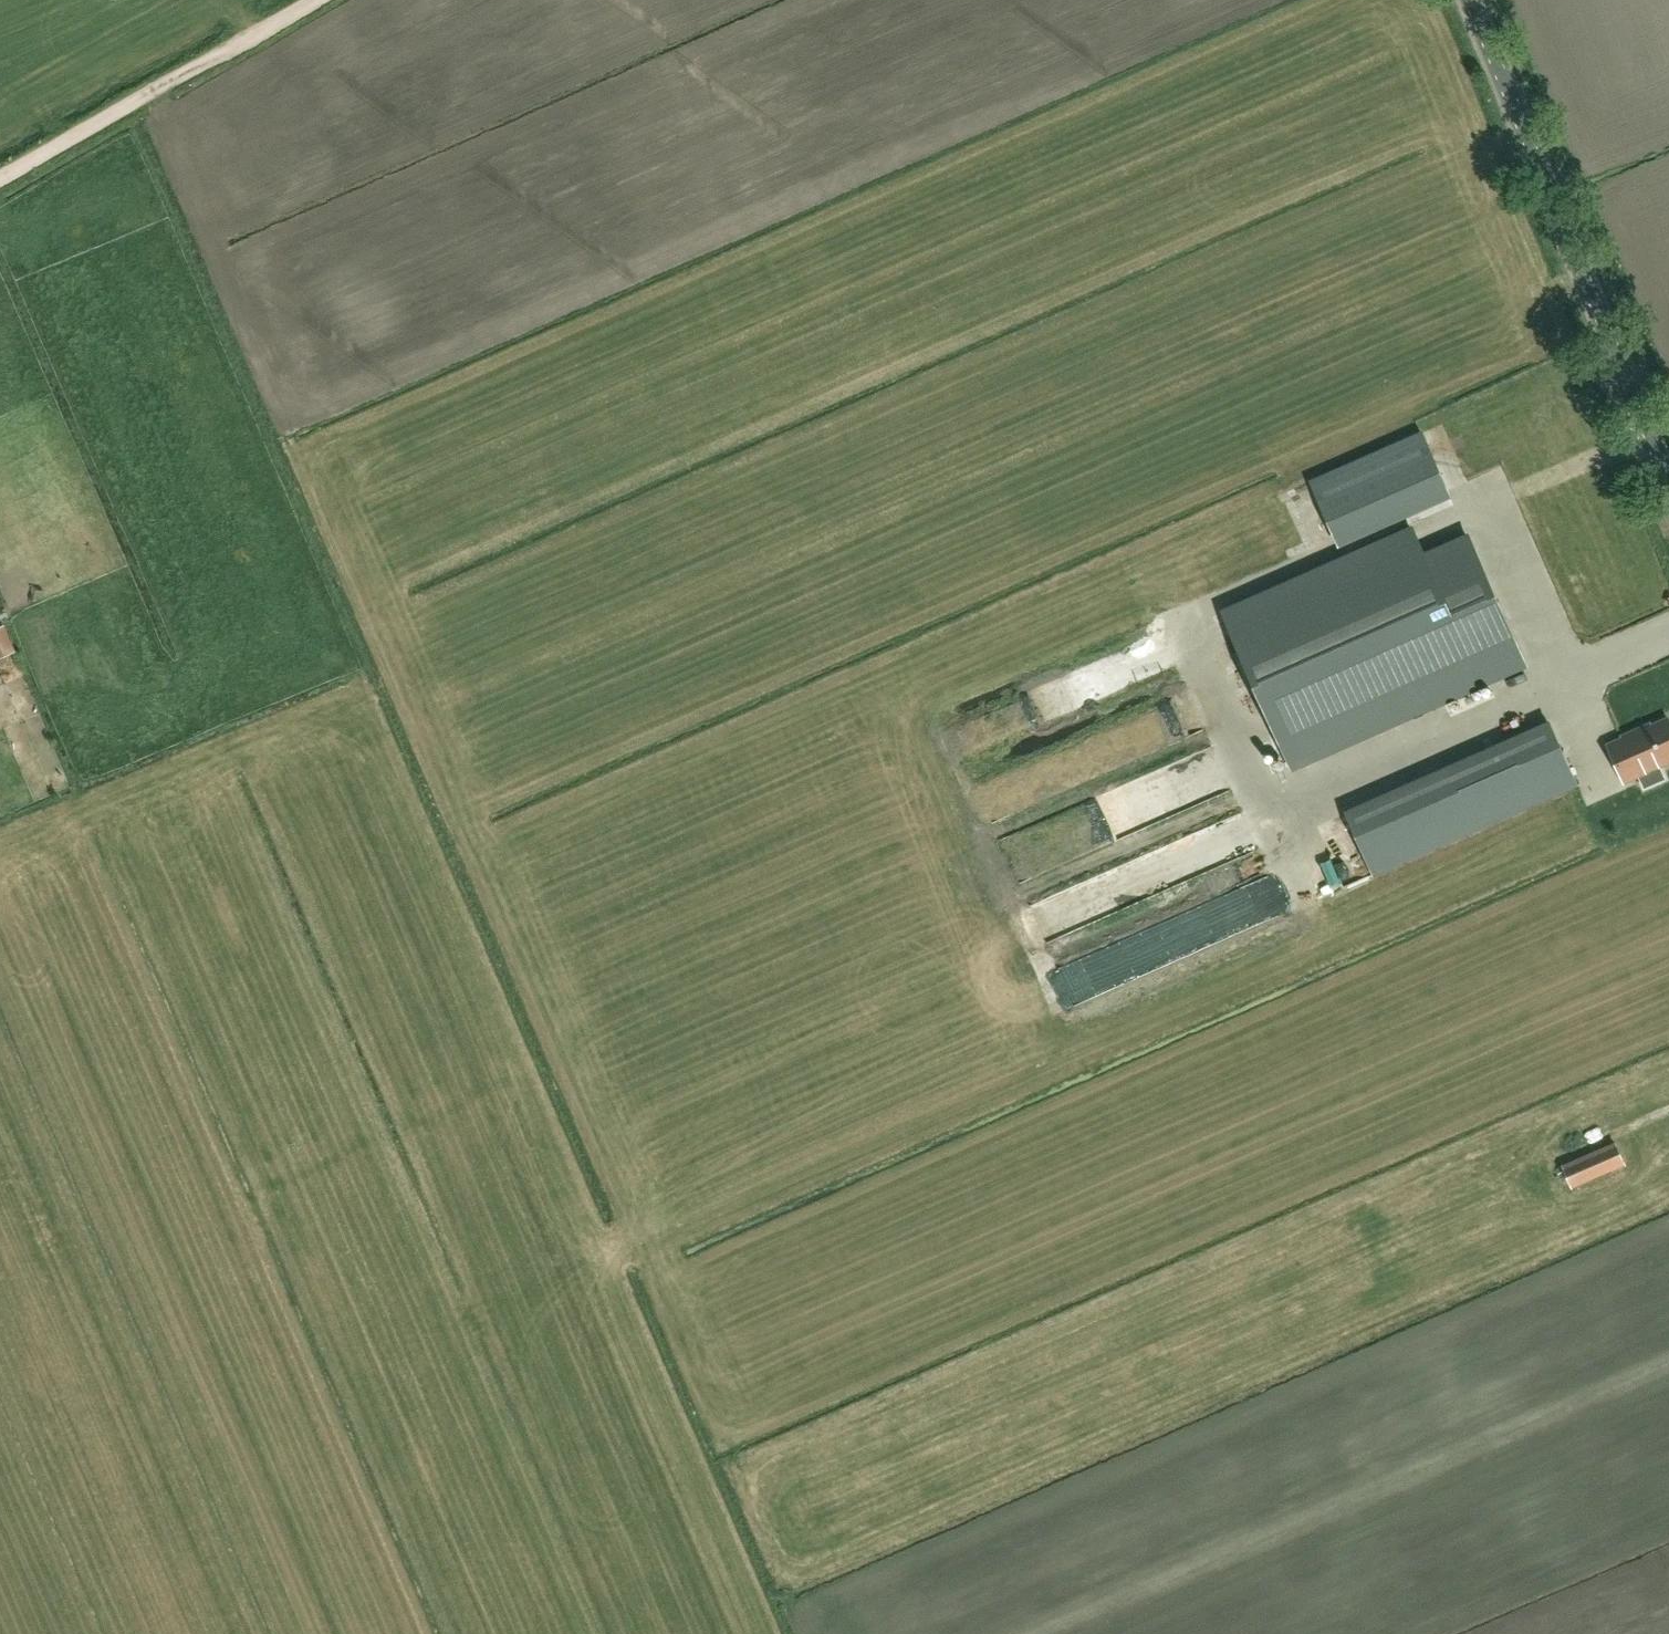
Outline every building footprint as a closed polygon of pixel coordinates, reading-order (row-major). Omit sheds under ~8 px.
[(1468,536),(1424,556),(1412,528),(1224,612),(1293,766),(1524,663),(1468,536)] [(26,652),(13,621),(0,626),(0,661),(0,662),(26,652)] [(1609,747),(1624,781),(1668,761),(1668,720),(1642,732),(1641,729),(1622,738),(1623,740),(1609,747)] [(1550,723),(1530,732),(1445,770),(1472,832),(1578,785),(1563,751),(1550,723)] [(1572,1188),(1627,1165),(1616,1141),(1562,1165),(1572,1188)]
